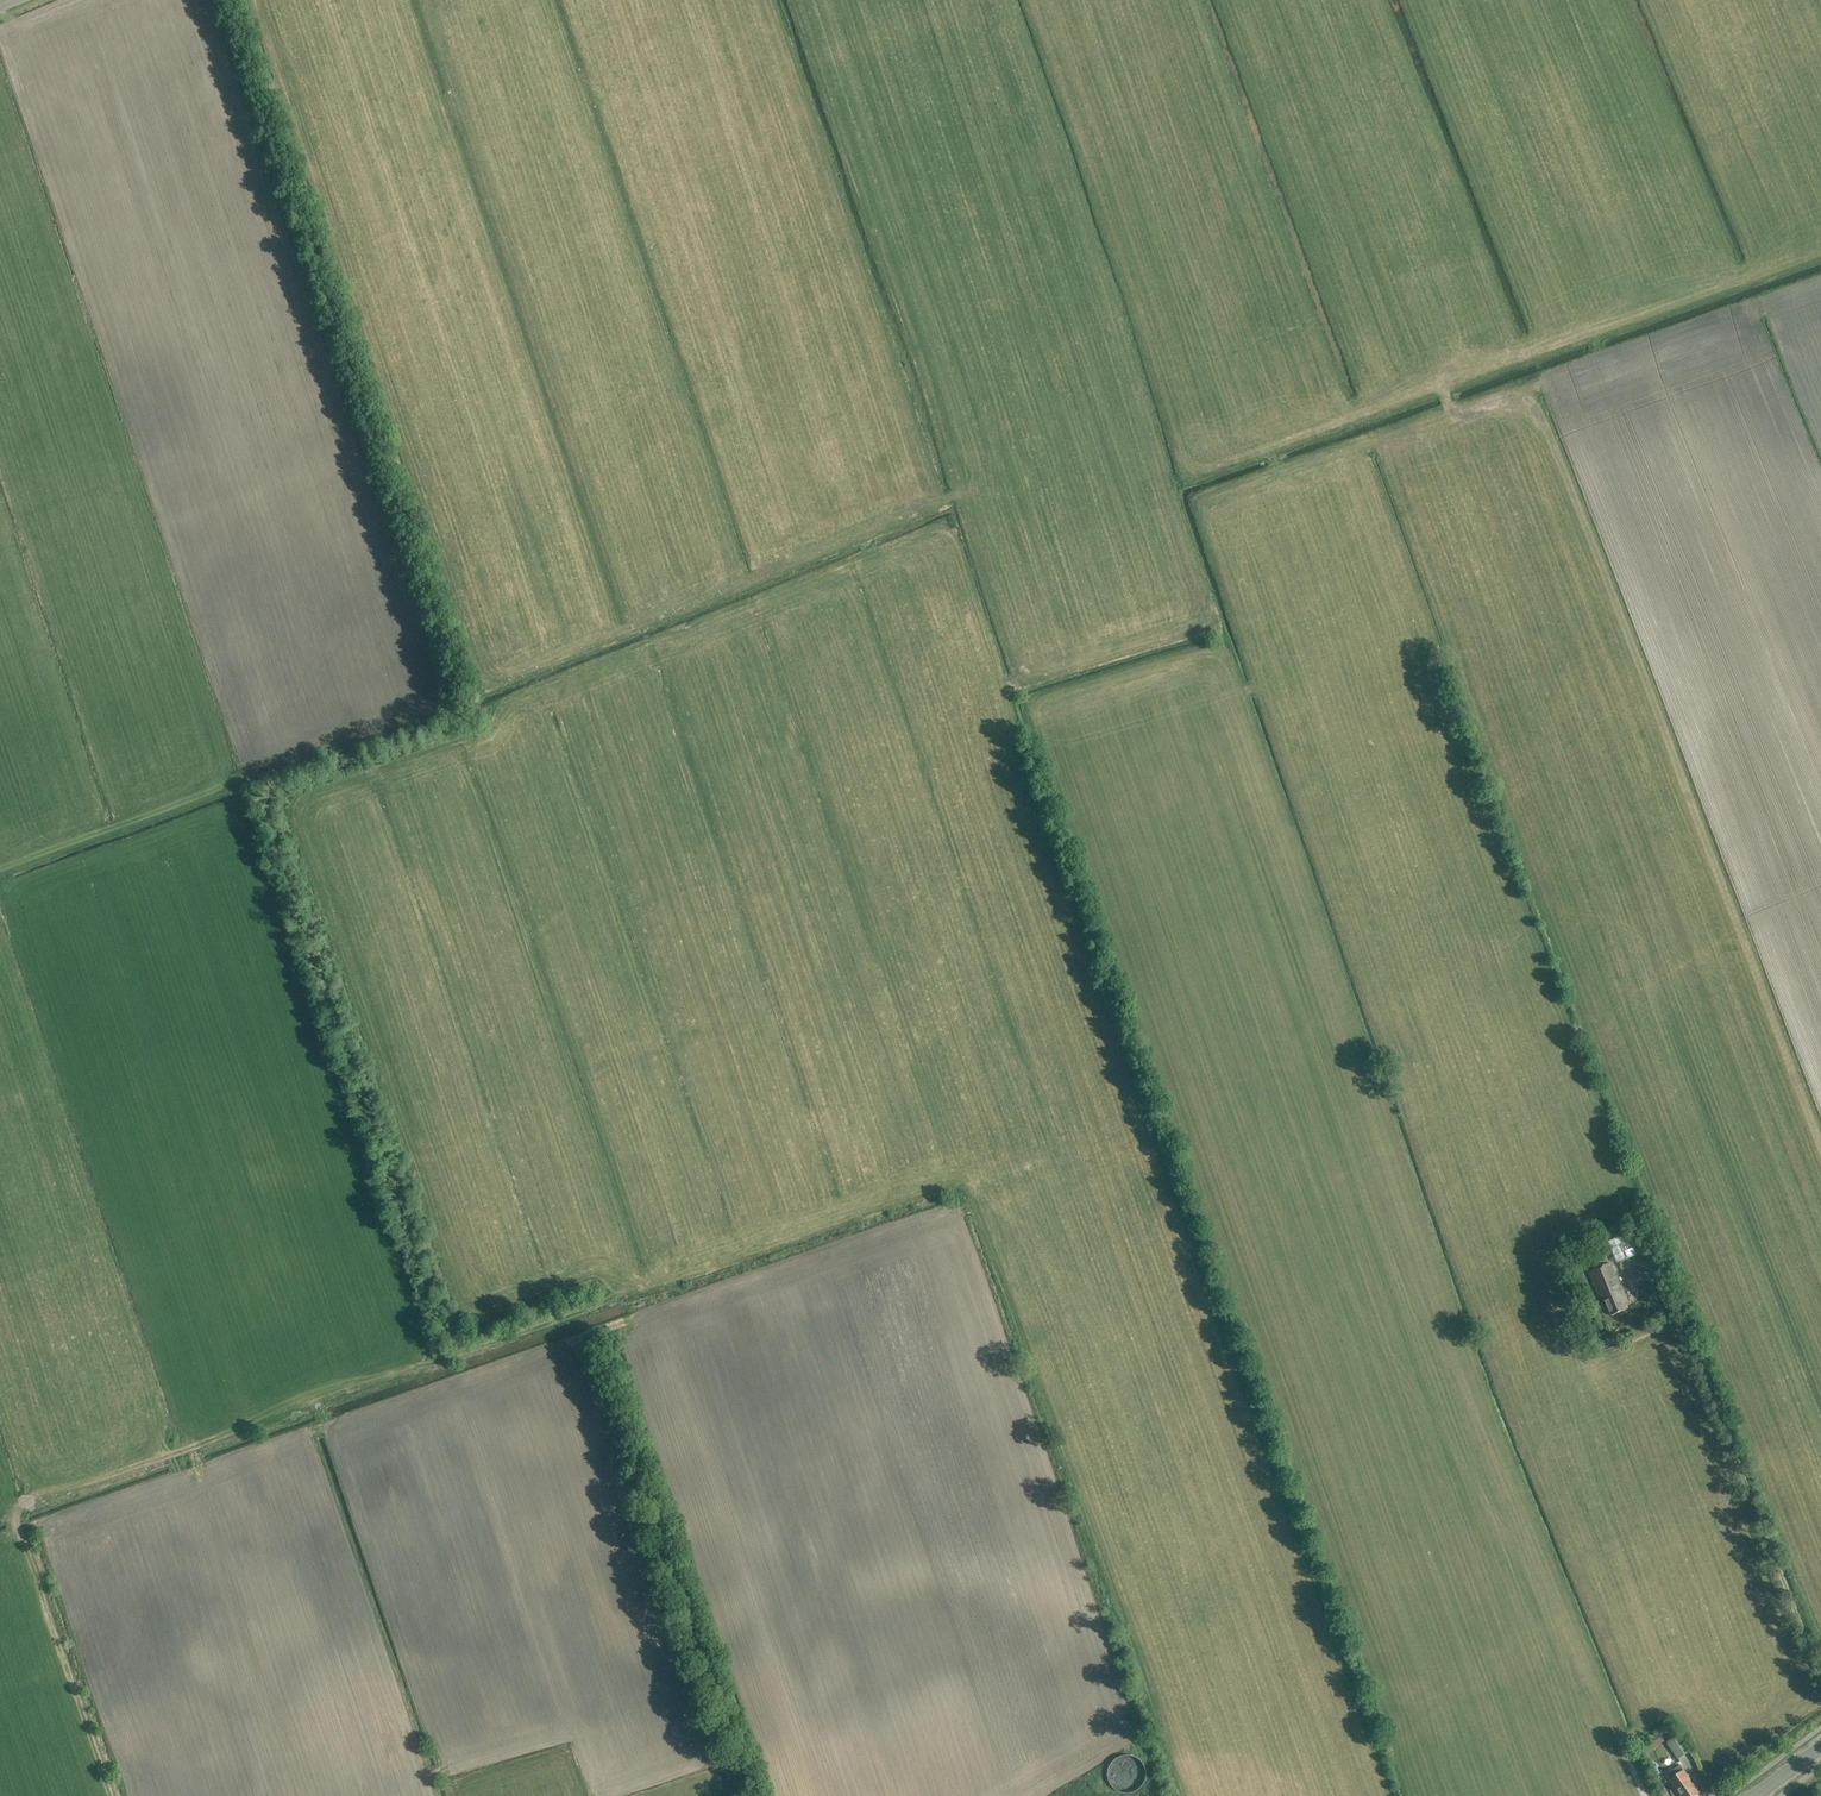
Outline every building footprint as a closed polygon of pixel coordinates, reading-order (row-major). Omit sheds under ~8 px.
[(1650,1243),(1645,1227),(1637,1230),(1642,1246),(1650,1243)] [(1597,1263),(1600,1269),(1590,1274),(1602,1297),(1603,1296),(1613,1318),(1629,1310),(1627,1306),(1630,1304),(1611,1264),(1609,1265),(1606,1259),(1597,1263)] [(1654,1747),(1665,1741),(1660,1733),(1649,1738),(1654,1747)] [(1679,1760),(1686,1755),(1691,1752),(1679,1735),(1667,1744),(1679,1760)] [(1684,1770),(1670,1780),(1682,1795),(1696,1795),(1700,1793),(1684,1770)]
